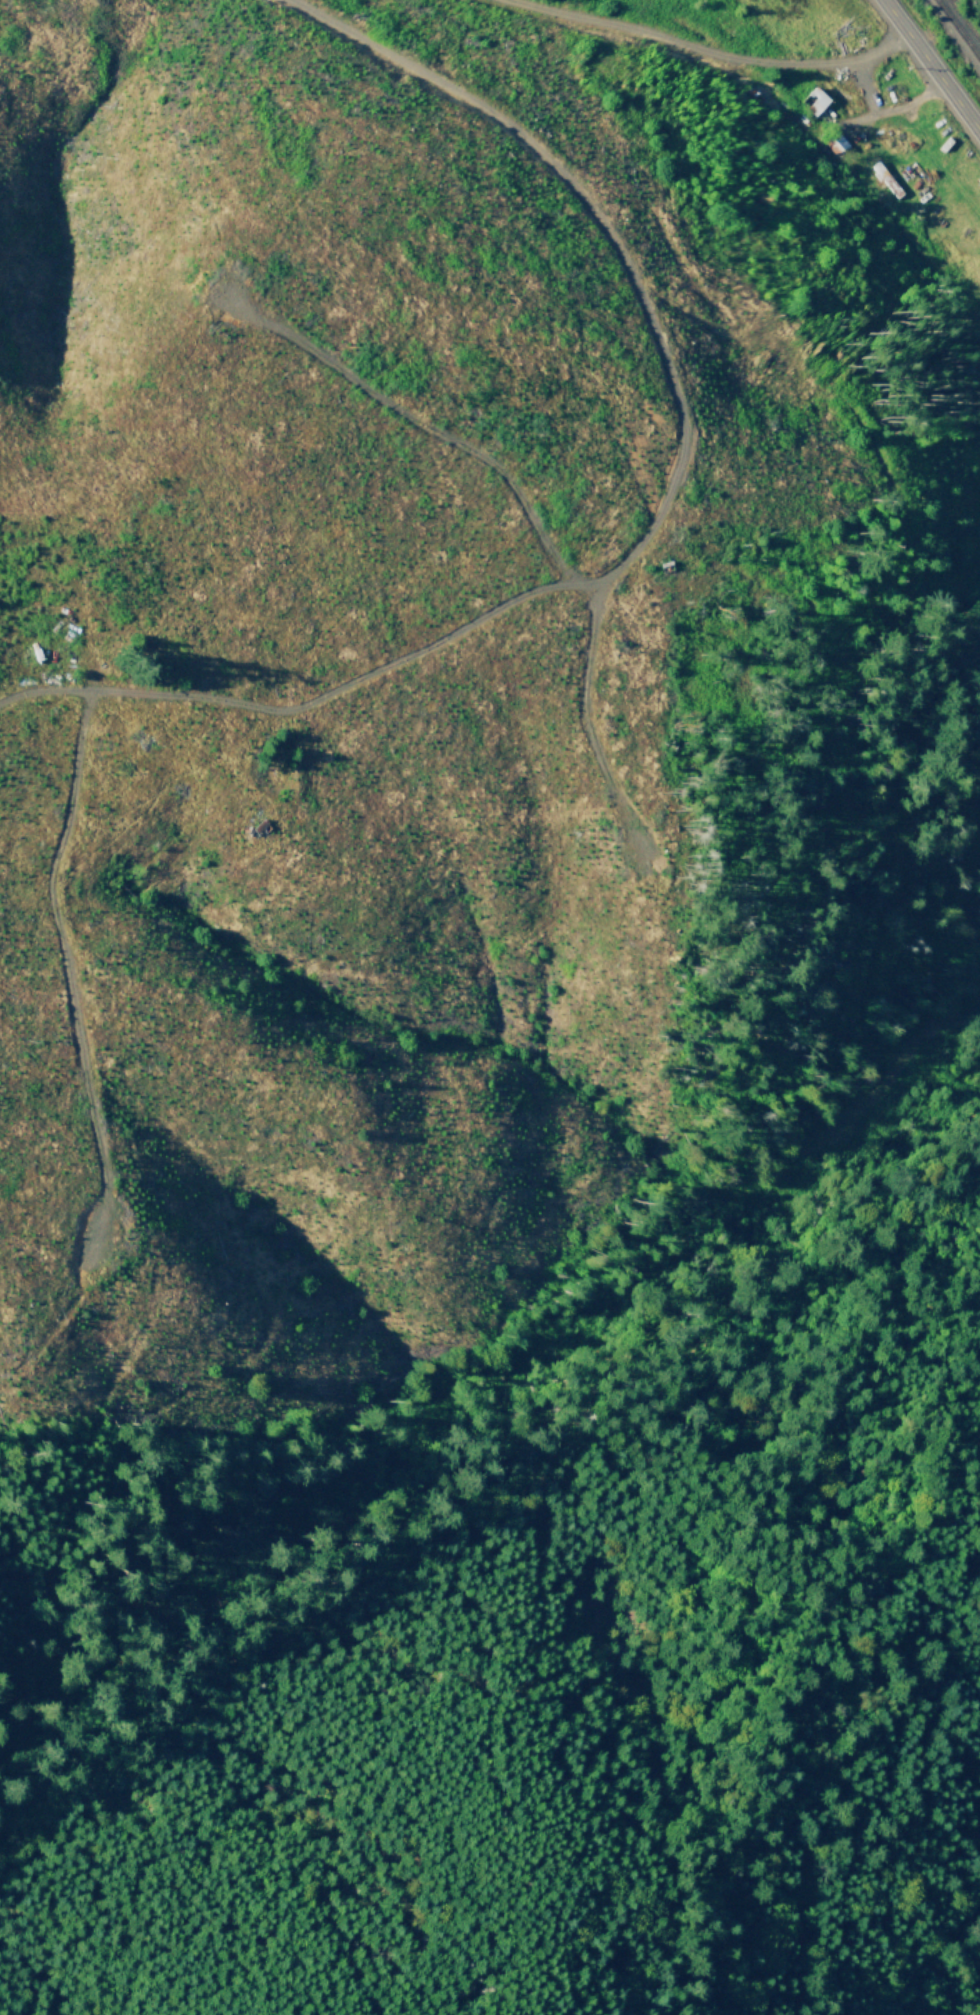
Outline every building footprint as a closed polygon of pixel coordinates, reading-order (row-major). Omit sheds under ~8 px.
[(814,116),(830,100),(815,87),(800,103),(814,116)]
